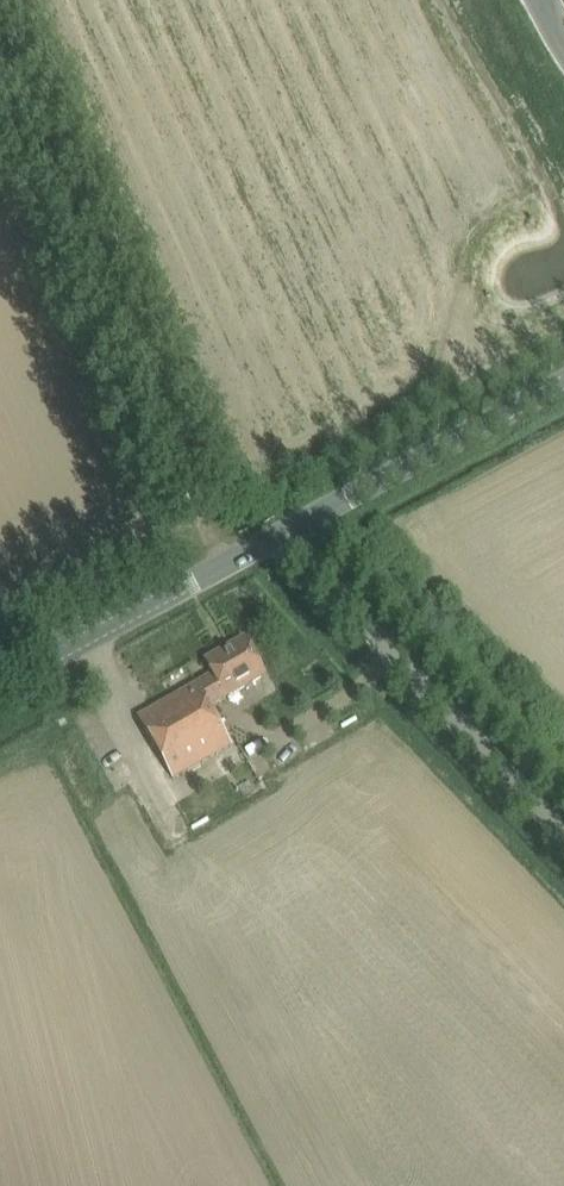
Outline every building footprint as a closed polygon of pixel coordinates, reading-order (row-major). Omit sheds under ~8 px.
[(139,717),(174,778),(232,744),(209,707),(266,675),(245,638),(206,661),(213,674),(139,717)]
